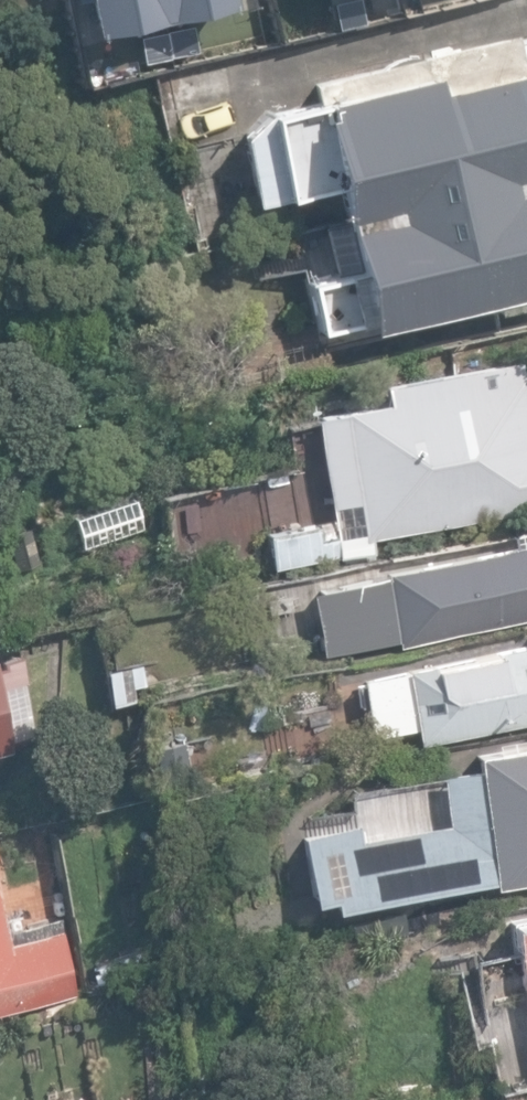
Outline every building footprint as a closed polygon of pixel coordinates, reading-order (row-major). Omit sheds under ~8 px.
[(102,40),(242,11),(239,0),(94,0),(102,40)] [(526,172),(526,86),(513,30),(309,75),(315,99),(265,109),(245,127),(246,134),(241,136),(254,200),(333,180),(341,219),(526,172)] [(341,219),(351,262),(303,277),(314,325),(364,318),(366,323),(526,287),(526,172),(341,219)] [(274,568),(375,548),(373,537),(526,506),(526,369),(460,383),(456,362),(376,378),(380,396),(311,410),(332,514),(266,527),(274,568)] [(508,530),(510,541),(383,567),(384,574),(313,589),(327,654),(398,640),(399,645),(526,618),(526,527),(508,530)] [(419,740),(526,717),(526,637),(402,663),(403,669),(365,677),(377,731),(415,723),(419,740)] [(12,748),(10,740),(36,736),(22,659),(0,663),(0,750),(12,748)] [(110,703),(134,699),(132,686),(144,684),(141,663),(105,668),(110,703)] [(166,741),(172,778),(217,770),(211,733),(167,741),(166,741)] [(468,750),(470,765),(433,771),(434,777),(349,791),(354,821),(300,830),(311,899),(333,895),(334,905),(493,879),(494,886),(526,881),(526,740),(468,750)] [(75,996),(60,929),(7,941),(0,911),(0,1013),(75,996)] [(509,921),(526,1011),(526,918),(509,921)] [(501,1099),(511,1099),(526,1097),(526,1047),(492,1055),(501,1099)]
